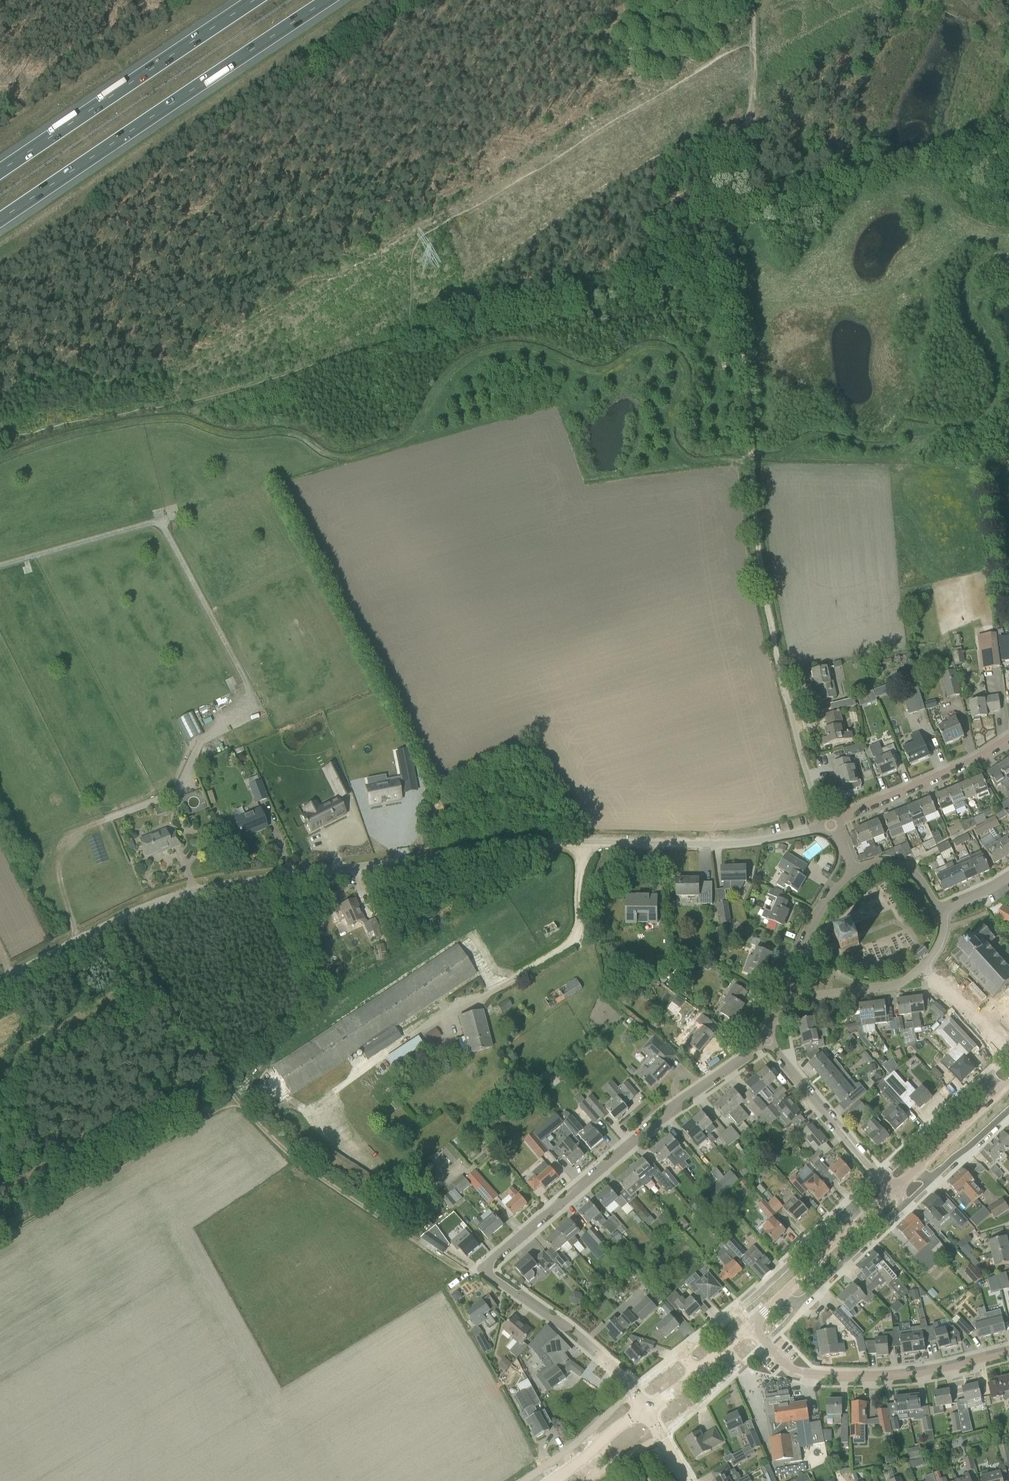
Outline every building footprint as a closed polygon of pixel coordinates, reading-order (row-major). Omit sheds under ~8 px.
[(977,636),(981,669),(1000,667),(996,634),(977,636)] [(998,636),(1001,659),(1008,658),(1008,635),(1008,634),(998,636)] [(952,653),(954,663),(955,663),(955,666),(965,664),(963,651),(962,652),(961,648),(952,649),(953,653),(952,653)] [(955,663),(954,663),(945,665),(946,673),(941,674),(948,698),(961,694),(956,670),(955,671),(954,666),(955,666),(955,663)] [(823,692),(820,693),(822,700),(836,697),(829,667),(813,671),(816,687),(821,686),(823,692)] [(887,686),(874,691),(876,698),(890,694),(887,686)] [(902,693),(909,715),(925,710),(918,688),(902,693)] [(872,691),(856,696),(860,706),(876,701),(872,691)] [(980,701),(970,702),(972,718),(987,716),(986,710),(992,709),(993,711),(1000,710),(998,696),(980,699),(980,701)] [(831,704),(832,711),(856,706),(854,699),(831,704)] [(830,728),(826,729),(828,737),(822,738),(824,745),(842,741),(853,739),(852,732),(841,735),(840,729),(842,728),(838,712),(825,715),(827,722),(829,721),(830,728)] [(948,723),(938,727),(946,745),(961,739),(959,733),(962,732),(956,717),(947,720),(948,723)] [(931,728),(924,731),(932,751),(939,748),(931,728)] [(929,756),(925,747),(919,734),(911,737),(912,739),(914,744),(903,748),(905,751),(906,755),(910,764),(929,756)] [(892,759),(898,756),(895,749),(894,746),(882,751),(879,744),(869,747),(875,762),(877,767),(881,776),(897,770),(892,759)] [(845,757),(863,753),(862,745),(843,749),(845,757)] [(410,756),(398,759),(402,781),(415,778),(410,756)] [(834,762),(836,773),(839,773),(842,786),(846,785),(846,786),(848,785),(849,791),(861,788),(860,781),(857,782),(855,773),(854,766),(853,767),(852,758),(834,762)] [(998,767),(1007,781),(1008,779),(1008,761),(1008,760),(998,767)] [(998,767),(988,774),(996,788),(1002,784),(1005,789),(1005,788),(1008,792),(1008,791),(1008,784),(1007,781),(998,767)] [(334,768),(326,772),(338,796),(346,792),(334,768)] [(248,785),(256,804),(267,799),(258,776),(249,779),(251,785),(248,785)] [(970,782),(976,796),(978,800),(990,795),(982,777),(970,782)] [(377,785),(366,787),(370,804),(381,802),(381,803),(381,802),(385,801),(385,802),(386,802),(385,801),(400,799),(397,781),(386,783),(377,785)] [(970,782),(959,786),(965,800),(976,796),(970,782)] [(953,805),(955,811),(967,806),(964,801),(965,800),(959,786),(947,791),(953,805)] [(941,810),(953,805),(947,791),(936,796),(939,805),(941,810)] [(338,799),(302,817),(305,823),(304,824),(306,826),(307,826),(310,832),(346,814),(338,799)] [(930,799),(919,803),(925,818),(936,813),(930,799)] [(919,803),(907,808),(913,822),(925,818),(919,803)] [(907,808),(895,813),(901,827),(913,822),(907,808)] [(982,811),(984,814),(985,818),(993,814),(990,808),(982,811)] [(999,824),(1008,818),(1008,817),(1006,812),(1005,810),(995,816),(995,817),(999,824)] [(219,811),(214,813),(218,821),(223,819),(219,811)] [(235,820),(238,828),(242,837),(267,827),(260,811),(235,820)] [(901,827),(895,813),(884,818),(890,832),(901,827)] [(982,823),(983,822),(987,821),(985,818),(984,814),(979,816),(972,819),(975,827),(982,823)] [(984,824),(988,831),(999,826),(999,824),(995,817),(987,821),(983,822),(984,824)] [(964,833),(975,827),(972,819),(961,824),(963,830),(964,831),(963,832),(964,833)] [(878,820),(867,825),(873,840),(884,834),(882,830),(878,820)] [(956,833),(963,830),(961,824),(960,824),(960,823),(953,826),(956,833)] [(988,831),(984,824),(973,829),(977,836),(988,831)] [(873,840),(867,825),(855,830),(857,836),(857,837),(858,839),(858,838),(861,845),(867,842),(870,849),(864,851),(867,860),(879,856),(874,846),(872,840),(873,840)] [(140,839),(143,847),(146,856),(157,852),(158,854),(181,845),(176,832),(168,835),(165,829),(140,839)] [(933,839),(936,845),(948,838),(943,829),(931,835),(933,839)] [(967,834),(960,837),(963,844),(970,840),(967,834)] [(816,840),(825,849),(830,844),(822,835),(816,840)] [(994,840),(1005,857),(1008,855),(1008,840),(1008,838),(1002,842),(999,836),(994,840)] [(963,844),(960,837),(953,841),(956,847),(963,844)] [(922,845),(925,853),(937,847),(936,845),(933,839),(922,845)] [(1005,857),(994,840),(984,846),(987,851),(986,851),(989,855),(994,864),(1005,857)] [(131,841),(126,843),(129,850),(134,848),(131,841)] [(948,841),(937,847),(940,854),(951,849),(948,841)] [(883,842),(874,846),(879,856),(879,855),(888,852),(883,842)] [(913,854),(911,850),(911,851),(907,843),(900,846),(902,849),(894,853),(896,857),(907,860),(906,857),(913,854)] [(915,859),(919,857),(919,856),(925,853),(922,845),(911,850),(913,854),(915,859)] [(919,856),(919,857),(920,857),(923,863),(940,854),(937,847),(925,853),(919,856)] [(785,886),(797,893),(805,879),(801,876),(807,866),(786,854),(779,867),(791,874),(789,878),(783,874),(776,884),(784,889),(785,886)] [(974,855),(969,857),(978,876),(989,870),(983,855),(976,859),(974,855)] [(969,861),(960,866),(967,881),(978,876),(969,857),(968,858),(969,861)] [(952,862),(946,865),(955,886),(967,881),(960,866),(955,868),(952,862)] [(738,867),(721,868),(722,882),(724,882),(724,891),(734,890),(739,893),(745,882),(746,882),(746,879),(750,871),(746,869),(746,867),(742,867),(739,865),(738,867)] [(955,886),(946,865),(945,866),(945,867),(935,871),(940,883),(939,883),(940,885),(941,885),(944,891),(955,886)] [(698,905),(706,905),(712,905),(712,882),(705,882),(705,887),(699,887),(699,879),(677,879),(677,889),(677,896),(698,896),(698,905)] [(769,920),(783,926),(789,911),(785,910),(788,903),(787,902),(789,897),(771,889),(766,897),(775,902),(771,912),(765,910),(762,917),(769,920)] [(627,924),(657,924),(657,896),(627,896),(627,924)] [(339,906),(343,915),(348,926),(364,918),(355,899),(339,906)] [(718,903),(721,924),(730,923),(727,902),(718,903)] [(999,912),(1008,919),(1008,912),(1002,907),(999,912)] [(331,913),(334,924),(340,922),(336,911),(331,913)] [(368,922),(376,940),(383,937),(374,919),(368,922)] [(544,928),(548,935),(558,929),(554,922),(544,928)] [(859,945),(857,940),(854,933),(852,926),(850,927),(849,924),(845,925),(846,930),(835,935),(842,952),(859,945)] [(739,925),(735,931),(742,936),(746,930),(739,925)] [(1008,969),(1001,962),(1003,960),(995,951),(993,953),(989,948),(991,947),(989,944),(995,939),(984,926),(971,937),(969,935),(956,947),(958,949),(951,955),(959,963),(960,962),(964,965),(962,967),(963,968),(964,966),(971,973),(969,975),(970,976),(970,975),(977,982),(976,983),(977,984),(979,982),(985,989),(983,991),(984,992),(986,990),(993,998),(1008,984),(1008,967),(1008,969)] [(714,928),(716,943),(723,942),(722,928),(714,928)] [(747,943),(758,947),(761,940),(749,936),(747,943)] [(378,954),(375,955),(376,960),(380,959),(380,960),(388,958),(384,944),(376,947),(378,954)] [(274,1066),(292,1094),(360,1049),(367,1060),(396,1041),(394,1038),(400,1035),(394,1027),(477,973),(459,945),(274,1066)] [(743,972),(745,973),(754,976),(756,972),(763,975),(766,969),(765,968),(770,954),(757,949),(754,958),(749,956),(743,972)] [(920,957),(916,953),(912,957),(910,958),(915,963),(920,957)] [(677,969),(673,977),(681,982),(686,974),(677,969)] [(613,977),(615,985),(625,982),(623,974),(613,977)] [(544,998),(551,1009),(581,990),(574,979),(544,998)] [(726,1005),(721,1014),(734,1022),(745,1006),(738,1002),(741,998),(743,999),(747,992),(739,987),(734,984),(723,1003),(726,1005)] [(677,997),(673,1002),(680,1008),(684,1002),(677,997)] [(911,1014),(912,1023),(913,1023),(913,1028),(922,1027),(921,1022),(920,1022),(919,1013),(924,1013),(923,1006),(924,1006),(924,1004),(923,1004),(922,997),(910,999),(912,1014),(911,1014)] [(508,998),(499,1003),(503,1010),(512,1004),(508,998)] [(899,1016),(911,1014),(912,1014),(910,999),(897,1000),(898,1010),(899,1016)] [(885,1002),(872,1003),(875,1024),(889,1023),(890,1024),(893,1024),(891,1008),(885,1009),(885,1002)] [(875,1024),(872,1003),(860,1005),(860,1012),(854,1013),(856,1027),(875,1024)] [(931,1009),(941,1018),(946,1012),(936,1003),(931,1009)] [(459,1016),(469,1054),(492,1048),(482,1010),(459,1016)] [(685,1041),(692,1047),(700,1053),(714,1036),(706,1030),(712,1023),(702,1015),(697,1022),(698,1024),(685,1041)] [(904,1030),(901,1017),(895,1019),(898,1031),(904,1030)] [(799,1021),(801,1033),(816,1030),(814,1018),(799,1021)] [(956,1064),(949,1070),(961,1083),(976,1069),(964,1056),(964,1057),(956,1048),(969,1035),(954,1019),(931,1041),(946,1058),(948,1056),(956,1064)] [(852,1024),(846,1025),(848,1033),(854,1032),(852,1024)] [(603,1027),(599,1030),(604,1036),(608,1033),(603,1027)] [(435,1028),(423,1037),(428,1045),(441,1036),(435,1028)] [(806,1045),(808,1054),(818,1050),(825,1046),(821,1029),(816,1030),(801,1033),(803,1040),(801,1041),(802,1046),(806,1045)] [(846,1039),(851,1046),(857,1041),(852,1035),(846,1039)] [(385,1058),(394,1071),(427,1050),(418,1037),(385,1058)] [(644,1068),(638,1075),(644,1080),(651,1087),(656,1081),(658,1083),(670,1069),(666,1066),(675,1056),(654,1038),(642,1051),(650,1058),(642,1066),(644,1068)] [(857,1041),(851,1046),(857,1052),(862,1047),(857,1041)] [(810,1064),(818,1074),(830,1063),(822,1053),(821,1054),(818,1050),(808,1054),(805,1055),(811,1063),(810,1064)] [(861,1057),(867,1065),(873,1060),(866,1052),(861,1057)] [(890,1075),(898,1068),(893,1058),(883,1067),(890,1075)] [(818,1074),(826,1083),(838,1073),(842,1069),(834,1059),(830,1063),(818,1074)] [(908,1060),(902,1066),(914,1077),(920,1071),(908,1060)] [(766,1068),(756,1077),(773,1096),(776,1100),(778,1098),(786,1092),(782,1087),(776,1092),(770,1085),(776,1080),(766,1068)] [(935,1068),(931,1072),(939,1079),(942,1075),(935,1068)] [(890,1075),(884,1081),(910,1110),(916,1105),(920,1109),(932,1098),(922,1087),(917,1092),(908,1082),(905,1084),(894,1072),(890,1075)] [(826,1083),(834,1093),(850,1079),(846,1074),(841,1077),(838,1073),(826,1083)] [(773,1096),(756,1077),(746,1085),(753,1092),(756,1096),(761,1092),(768,1100),(773,1096)] [(850,1079),(834,1093),(842,1102),(846,1099),(852,1105),(867,1092),(861,1086),(860,1084),(855,1084),(850,1079)] [(869,1091),(876,1085),(873,1081),(865,1087),(869,1091)] [(615,1101),(606,1109),(616,1121),(617,1119),(618,1121),(623,1117),(621,1116),(628,1110),(624,1105),(631,1099),(631,1100),(637,1095),(627,1083),(621,1088),(619,1090),(616,1086),(608,1093),(615,1101)] [(882,1093),(891,1103),(897,1097),(888,1087),(882,1093)] [(734,1091),(724,1099),(743,1121),(748,1117),(738,1105),(743,1101),(734,1091)] [(592,1095),(585,1101),(600,1118),(602,1120),(608,1114),(592,1095)] [(782,1104),(780,1106),(785,1113),(781,1116),(788,1126),(792,1123),(802,1114),(796,1108),(797,1107),(790,1097),(782,1104)] [(743,1121),(724,1099),(715,1107),(721,1114),(724,1117),(728,1114),(738,1126),(743,1121)] [(758,1099),(753,1103),(761,1112),(766,1108),(758,1099)] [(600,1118),(585,1101),(583,1103),(584,1103),(580,1107),(594,1123),(600,1118)] [(849,1110),(854,1116),(865,1108),(860,1102),(849,1110)] [(761,1112),(753,1103),(748,1107),(756,1117),(761,1112)] [(886,1110),(891,1115),(885,1120),(889,1124),(895,1131),(908,1119),(901,1112),(893,1104),(886,1110)] [(760,1119),(763,1124),(768,1120),(771,1124),(781,1116),(771,1105),(757,1117),(760,1119)] [(509,1108),(503,1113),(511,1121),(516,1115),(509,1108)] [(583,1129),(571,1117),(568,1113),(565,1112),(559,1118),(564,1123),(575,1136),(574,1136),(576,1138),(576,1137),(579,1135),(581,1137),(582,1139),(582,1140),(584,1142),(591,1150),(603,1139),(597,1132),(590,1124),(583,1129)] [(702,1113),(692,1122),(710,1143),(710,1142),(712,1144),(715,1141),(710,1134),(716,1129),(702,1113)] [(564,1123),(559,1118),(556,1114),(533,1133),(541,1142),(564,1123)] [(871,1129),(865,1134),(878,1147),(889,1137),(874,1120),(868,1126),(871,1129)] [(482,1121),(477,1126),(487,1137),(492,1133),(482,1121)] [(710,1143),(692,1122),(683,1129),(689,1137),(698,1146),(703,1142),(706,1146),(710,1143)] [(798,1130),(816,1151),(828,1141),(822,1135),(821,1136),(812,1125),(812,1126),(810,1123),(807,1125),(806,1124),(798,1130)] [(565,1126),(561,1129),(568,1137),(571,1134),(565,1126)] [(730,1126),(725,1131),(734,1142),(740,1137),(730,1126)] [(788,1136),(795,1130),(793,1127),(785,1133),(788,1136)] [(993,1141),(1004,1153),(1008,1148),(1008,1130),(1007,1128),(993,1141)] [(734,1142),(725,1131),(719,1136),(729,1146),(734,1142)] [(524,1141),(540,1160),(548,1152),(533,1134),(524,1141)] [(580,1142),(576,1138),(574,1136),(564,1145),(563,1145),(559,1149),(563,1155),(572,1166),(584,1156),(575,1146),(580,1142)] [(670,1136),(660,1144),(678,1165),(682,1162),(678,1157),(683,1152),(679,1147),(679,1146),(670,1136)] [(1004,1153),(993,1141),(979,1154),(990,1165),(1004,1153)] [(678,1165),(660,1144),(651,1152),(658,1160),(660,1163),(666,1158),(675,1169),(678,1165)] [(452,1145),(444,1152),(449,1158),(457,1151),(452,1145)] [(819,1151),(809,1159),(814,1164),(823,1156),(819,1151)] [(631,1169),(630,1170),(644,1186),(646,1186),(651,1182),(651,1178),(655,1175),(651,1170),(652,1170),(649,1167),(643,1159),(636,1165),(634,1164),(630,1167),(631,1169)] [(829,1171),(833,1174),(840,1182),(851,1172),(841,1160),(833,1167),(829,1171)] [(814,1166),(827,1180),(831,1176),(819,1161),(814,1166)] [(526,1182),(534,1191),(541,1184),(545,1189),(558,1178),(552,1170),(544,1162),(539,1166),(540,1166),(532,1173),(534,1176),(526,1182)] [(723,1164),(718,1168),(724,1175),(729,1171),(723,1164)] [(989,1172),(997,1180),(1004,1174),(996,1166),(989,1172)] [(664,1177),(674,1189),(674,1190),(680,1185),(666,1169),(661,1174),(664,1177)] [(739,1173),(743,1177),(748,1173),(744,1169),(739,1173)] [(984,1193),(973,1182),(974,1181),(970,1176),(963,1169),(955,1176),(977,1200),(984,1193)] [(467,1179),(489,1204),(498,1196),(476,1170),(467,1179)] [(644,1186),(630,1170),(617,1181),(624,1188),(626,1191),(631,1196),(636,1192),(644,1186)] [(723,1177),(718,1182),(727,1192),(739,1181),(739,1180),(731,1172),(730,1171),(723,1177)] [(803,1196),(808,1190),(818,1201),(829,1191),(819,1180),(812,1173),(802,1182),(796,1176),(790,1182),(803,1196)] [(977,1200),(955,1176),(947,1183),(959,1196),(963,1192),(973,1203),(977,1200)] [(452,1185),(460,1195),(470,1186),(465,1180),(462,1177),(452,1185)] [(674,1189),(664,1177),(659,1181),(667,1191),(670,1192),(674,1189)] [(718,1182),(705,1194),(715,1204),(727,1192),(718,1182)] [(506,1207),(507,1208),(514,1216),(527,1204),(515,1190),(514,1191),(511,1188),(506,1192),(513,1200),(506,1207)] [(627,1204),(620,1196),(617,1198),(609,1188),(597,1198),(603,1206),(606,1209),(615,1201),(621,1209),(627,1204)] [(728,1193),(723,1198),(730,1205),(735,1201),(728,1193)] [(442,1199),(451,1209),(456,1205),(448,1195),(442,1199)] [(950,1212),(944,1206),(944,1205),(935,1195),(923,1206),(928,1211),(924,1215),(935,1226),(939,1223),(947,1216),(946,1216),(950,1212)] [(783,1207),(782,1207),(796,1222),(808,1211),(794,1196),(790,1200),(783,1207)] [(628,1204),(644,1222),(650,1217),(635,1199),(628,1204)] [(994,1219),(1008,1210),(1008,1209),(1002,1199),(988,1208),(994,1219)] [(757,1207),(770,1221),(777,1214),(776,1213),(767,1204),(768,1204),(764,1200),(757,1207)] [(591,1203),(579,1214),(585,1221),(588,1224),(594,1218),(601,1226),(603,1228),(605,1227),(611,1235),(617,1229),(609,1220),(607,1222),(597,1211),(591,1203)] [(977,1227),(991,1214),(985,1208),(971,1221),(977,1227)] [(479,1217),(474,1222),(479,1228),(478,1228),(481,1231),(488,1239),(503,1225),(497,1218),(494,1215),(489,1209),(480,1218),(479,1217)] [(968,1221),(957,1210),(951,1215),(962,1227),(968,1221)] [(664,1213),(658,1218),(666,1228),(673,1222),(664,1213)] [(614,1215),(609,1220),(617,1229),(622,1225),(614,1215)] [(913,1215),(905,1222),(932,1251),(939,1244),(936,1241),(924,1228),(919,1222),(913,1215)] [(683,1218),(678,1223),(683,1229),(689,1225),(683,1218)] [(759,1232),(766,1239),(768,1236),(774,1242),(776,1240),(777,1242),(781,1238),(780,1237),(786,1232),(777,1223),(773,1219),(759,1232)] [(570,1221),(558,1231),(572,1248),(578,1242),(574,1237),(580,1232),(570,1221)] [(932,1251),(905,1222),(897,1229),(908,1242),(908,1241),(932,1268),(940,1261),(932,1251)] [(436,1226),(421,1238),(443,1253),(449,1245),(443,1236),(438,1239),(437,1238),(440,1233),(436,1226)] [(587,1232),(598,1245),(604,1241),(592,1227),(587,1232)] [(451,1243),(457,1250),(459,1248),(467,1257),(479,1246),(473,1239),(466,1230),(451,1243)] [(572,1248),(558,1231),(546,1241),(555,1252),(561,1247),(567,1254),(573,1249),(572,1248)] [(618,1231),(612,1236),(617,1241),(622,1236),(618,1231)] [(580,1238),(599,1260),(605,1254),(587,1232),(580,1238)] [(968,1235),(957,1245),(961,1249),(972,1239),(968,1235)] [(992,1254),(1008,1250),(1006,1237),(1004,1237),(999,1239),(989,1241),(992,1254)] [(726,1244),(716,1256),(726,1267),(722,1270),(723,1272),(718,1276),(723,1283),(728,1278),(731,1281),(742,1270),(734,1261),(732,1262),(725,1254),(731,1249),(726,1244)] [(770,1263),(764,1257),(763,1259),(752,1247),(745,1253),(737,1245),(731,1250),(750,1271),(752,1269),(762,1280),(771,1271),(767,1266),(770,1263)] [(992,1254),(988,1255),(989,1260),(993,1259),(995,1267),(1008,1263),(1008,1250),(992,1254)] [(516,1267),(529,1282),(534,1277),(535,1273),(532,1270),(537,1266),(538,1268),(544,1263),(550,1269),(556,1264),(544,1251),(533,1261),(529,1256),(516,1267)] [(873,1251),(866,1258),(877,1271),(880,1276),(884,1280),(885,1282),(890,1278),(892,1281),(896,1278),(897,1278),(890,1270),(889,1269),(894,1264),(895,1266),(895,1265),(884,1252),(883,1253),(884,1253),(879,1257),(873,1251)] [(562,1253),(556,1259),(562,1267),(568,1261),(569,1261),(562,1253)] [(965,1257),(970,1262),(974,1258),(970,1253),(965,1257)] [(865,1259),(856,1267),(863,1274),(871,1283),(875,1280),(881,1286),(885,1282),(884,1280),(880,1276),(877,1271),(866,1258),(865,1259)] [(974,1258),(970,1262),(974,1267),(979,1263),(974,1258)] [(982,1278),(971,1265),(963,1272),(975,1285),(982,1278)] [(718,1293),(721,1289),(709,1275),(702,1281),(696,1273),(685,1283),(695,1294),(700,1289),(709,1300),(713,1297),(714,1298),(719,1294),(718,1293)] [(1000,1290),(1008,1288),(1008,1285),(1006,1273),(996,1275),(1000,1290)] [(996,1275),(987,1280),(991,1293),(1000,1290),(996,1275)] [(521,1277),(516,1282),(521,1285),(524,1281),(521,1277)] [(890,1278),(885,1282),(888,1285),(899,1298),(909,1290),(906,1286),(905,1288),(900,1282),(896,1278),(892,1281),(890,1278)] [(853,1284),(845,1292),(858,1305),(862,1300),(867,1304),(875,1297),(873,1294),(866,1287),(861,1292),(853,1284)] [(920,1288),(918,1289),(920,1297),(926,1296),(920,1288)] [(932,1288),(928,1293),(933,1299),(938,1294),(932,1288)] [(581,1306),(584,1293),(572,1290),(569,1303),(581,1306)] [(700,1310),(699,1309),(700,1308),(691,1298),(686,1303),(676,1291),(666,1300),(675,1309),(678,1306),(688,1318),(695,1312),(696,1314),(700,1310)] [(845,1307),(840,1312),(848,1321),(849,1320),(850,1320),(856,1314),(853,1309),(858,1305),(845,1292),(837,1299),(845,1307)] [(477,1307),(467,1314),(477,1327),(485,1321),(489,1328),(496,1323),(488,1313),(497,1306),(489,1296),(483,1301),(482,1300),(476,1305),(477,1307)] [(648,1297),(633,1310),(642,1320),(657,1307),(648,1297)] [(661,1306),(666,1312),(669,1315),(674,1310),(666,1302),(661,1306)] [(884,1306),(880,1310),(884,1315),(888,1311),(884,1306)] [(910,1328),(910,1331),(914,1354),(919,1354),(919,1352),(925,1351),(924,1340),(930,1339),(927,1328),(925,1320),(922,1308),(918,1308),(921,1320),(919,1320),(920,1327),(910,1328)] [(986,1314),(987,1319),(988,1319),(992,1335),(1006,1331),(1003,1322),(1002,1318),(1000,1310),(986,1314)] [(626,1330),(637,1321),(629,1311),(617,1321),(615,1318),(606,1326),(611,1332),(608,1334),(616,1343),(628,1332),(626,1330)] [(848,1321),(840,1312),(839,1312),(835,1316),(833,1315),(826,1322),(828,1331),(818,1332),(822,1357),(839,1354),(837,1344),(835,1333),(842,1332),(845,1328),(856,1340),(863,1334),(850,1320),(849,1320),(848,1321)] [(978,1318),(970,1325),(971,1326),(971,1327),(976,1333),(978,1339),(992,1335),(988,1319),(987,1319),(986,1314),(978,1316),(978,1318)] [(657,1329),(654,1332),(660,1340),(664,1337),(666,1338),(679,1326),(670,1316),(656,1328),(657,1329)] [(533,1332),(525,1325),(524,1327),(514,1318),(513,1317),(508,1323),(503,1329),(518,1342),(509,1352),(517,1358),(528,1346),(523,1342),(526,1339),(533,1332)] [(956,1324),(968,1336),(973,1331),(962,1319),(956,1324)] [(960,1335),(952,1327),(946,1328),(939,1330),(937,1323),(932,1324),(933,1326),(927,1328),(930,1339),(930,1343),(937,1341),(939,1348),(945,1347),(946,1348),(957,1345),(956,1343),(960,1342),(959,1335),(960,1335)] [(892,1328),(893,1332),(894,1344),(901,1344),(902,1354),(909,1353),(909,1355),(914,1354),(910,1331),(899,1333),(899,1328),(892,1328)] [(894,1344),(893,1332),(882,1333),(882,1338),(875,1338),(876,1341),(864,1342),(866,1351),(868,1356),(877,1356),(877,1358),(882,1358),(882,1356),(889,1356),(888,1345),(894,1344)] [(863,1334),(856,1340),(859,1352),(866,1351),(864,1342),(863,1334)] [(476,1339),(484,1353),(491,1350),(483,1335),(476,1339)] [(546,1354),(554,1365),(541,1375),(551,1387),(557,1383),(558,1384),(566,1379),(564,1377),(571,1371),(580,1377),(584,1371),(571,1362),(570,1362),(564,1353),(569,1349),(559,1335),(541,1348),(545,1354),(546,1354)] [(626,1353),(636,1365),(646,1356),(644,1355),(650,1349),(652,1350),(655,1344),(639,1338),(635,1345),(626,1353)] [(504,1358),(499,1364),(505,1369),(511,1364),(504,1358)] [(988,1384),(992,1399),(1003,1396),(1004,1401),(1008,1399),(1008,1376),(998,1379),(999,1381),(988,1384)] [(983,1403),(980,1393),(978,1384),(962,1387),(964,1397),(966,1402),(967,1407),(983,1403)] [(526,1390),(516,1396),(524,1411),(525,1410),(530,1418),(526,1420),(530,1427),(529,1428),(531,1431),(532,1431),(535,1437),(536,1436),(537,1438),(545,1433),(549,1431),(549,1430),(548,1429),(546,1426),(546,1425),(552,1423),(545,1410),(539,1413),(538,1414),(535,1407),(541,1404),(532,1387),(526,1390)] [(933,1407),(934,1415),(944,1413),(943,1406),(952,1404),(949,1390),(933,1393),(936,1407),(933,1407)] [(919,1395),(907,1396),(910,1419),(915,1419),(914,1410),(920,1410),(920,1403),(920,1401),(919,1401),(919,1395)] [(799,1442),(796,1422),(809,1420),(808,1412),(806,1402),(791,1405),(790,1396),(766,1399),(766,1402),(764,1402),(770,1438),(773,1462),(783,1461),(784,1464),(802,1462),(799,1442)] [(910,1419),(907,1396),(894,1397),(895,1403),(887,1404),(893,1432),(899,1430),(897,1421),(910,1419)] [(841,1419),(841,1410),(841,1400),(827,1400),(828,1416),(834,1415),(834,1425),(841,1425),(841,1419)] [(957,1412),(965,1410),(962,1400),(956,1402),(957,1412)] [(852,1425),(850,1425),(851,1437),(864,1437),(864,1425),(866,1425),(880,1424),(882,1434),(891,1433),(892,1433),(887,1409),(877,1411),(879,1421),(866,1421),(866,1402),(852,1402),(852,1412),(852,1425)] [(723,1419),(729,1432),(735,1429),(739,1437),(747,1434),(742,1422),(738,1413),(723,1419)] [(961,1431),(958,1413),(951,1414),(954,1433),(954,1432),(961,1431)] [(932,1431),(930,1417),(922,1418),(925,1432),(926,1442),(934,1440),(932,1431)] [(825,1443),(820,1421),(809,1423),(813,1445),(825,1443)] [(960,1425),(961,1431),(961,1434),(970,1432),(968,1423),(960,1425)] [(711,1450),(723,1443),(715,1429),(703,1436),(700,1431),(685,1440),(696,1459),(711,1450)] [(756,1433),(746,1437),(750,1446),(752,1451),(762,1446),(756,1433)] [(1004,1463),(1008,1462),(1008,1454),(1007,1447),(1007,1446),(1000,1447),(1004,1463)] [(917,1448),(911,1450),(913,1458),(920,1456),(917,1448)] [(734,1459),(731,1461),(734,1466),(747,1459),(745,1454),(743,1450),(732,1455),(734,1459)] [(731,1454),(724,1458),(726,1463),(731,1460),(731,1461),(734,1459),(732,1455),(731,1454)] [(964,1458),(968,1472),(975,1470),(971,1457),(964,1458)] [(770,1480),(777,1480),(769,1464),(764,1466),(770,1480)] [(740,1480),(741,1477),(739,1474),(736,1473),(734,1469),(731,1471),(727,1465),(712,1474),(715,1480),(713,1480),(738,1480),(740,1480)] [(1008,1478),(1005,1468),(1004,1465),(998,1466),(1000,1473),(989,1475),(988,1471),(982,1473),(984,1480),(1002,1480),(1002,1479),(1008,1478)]
